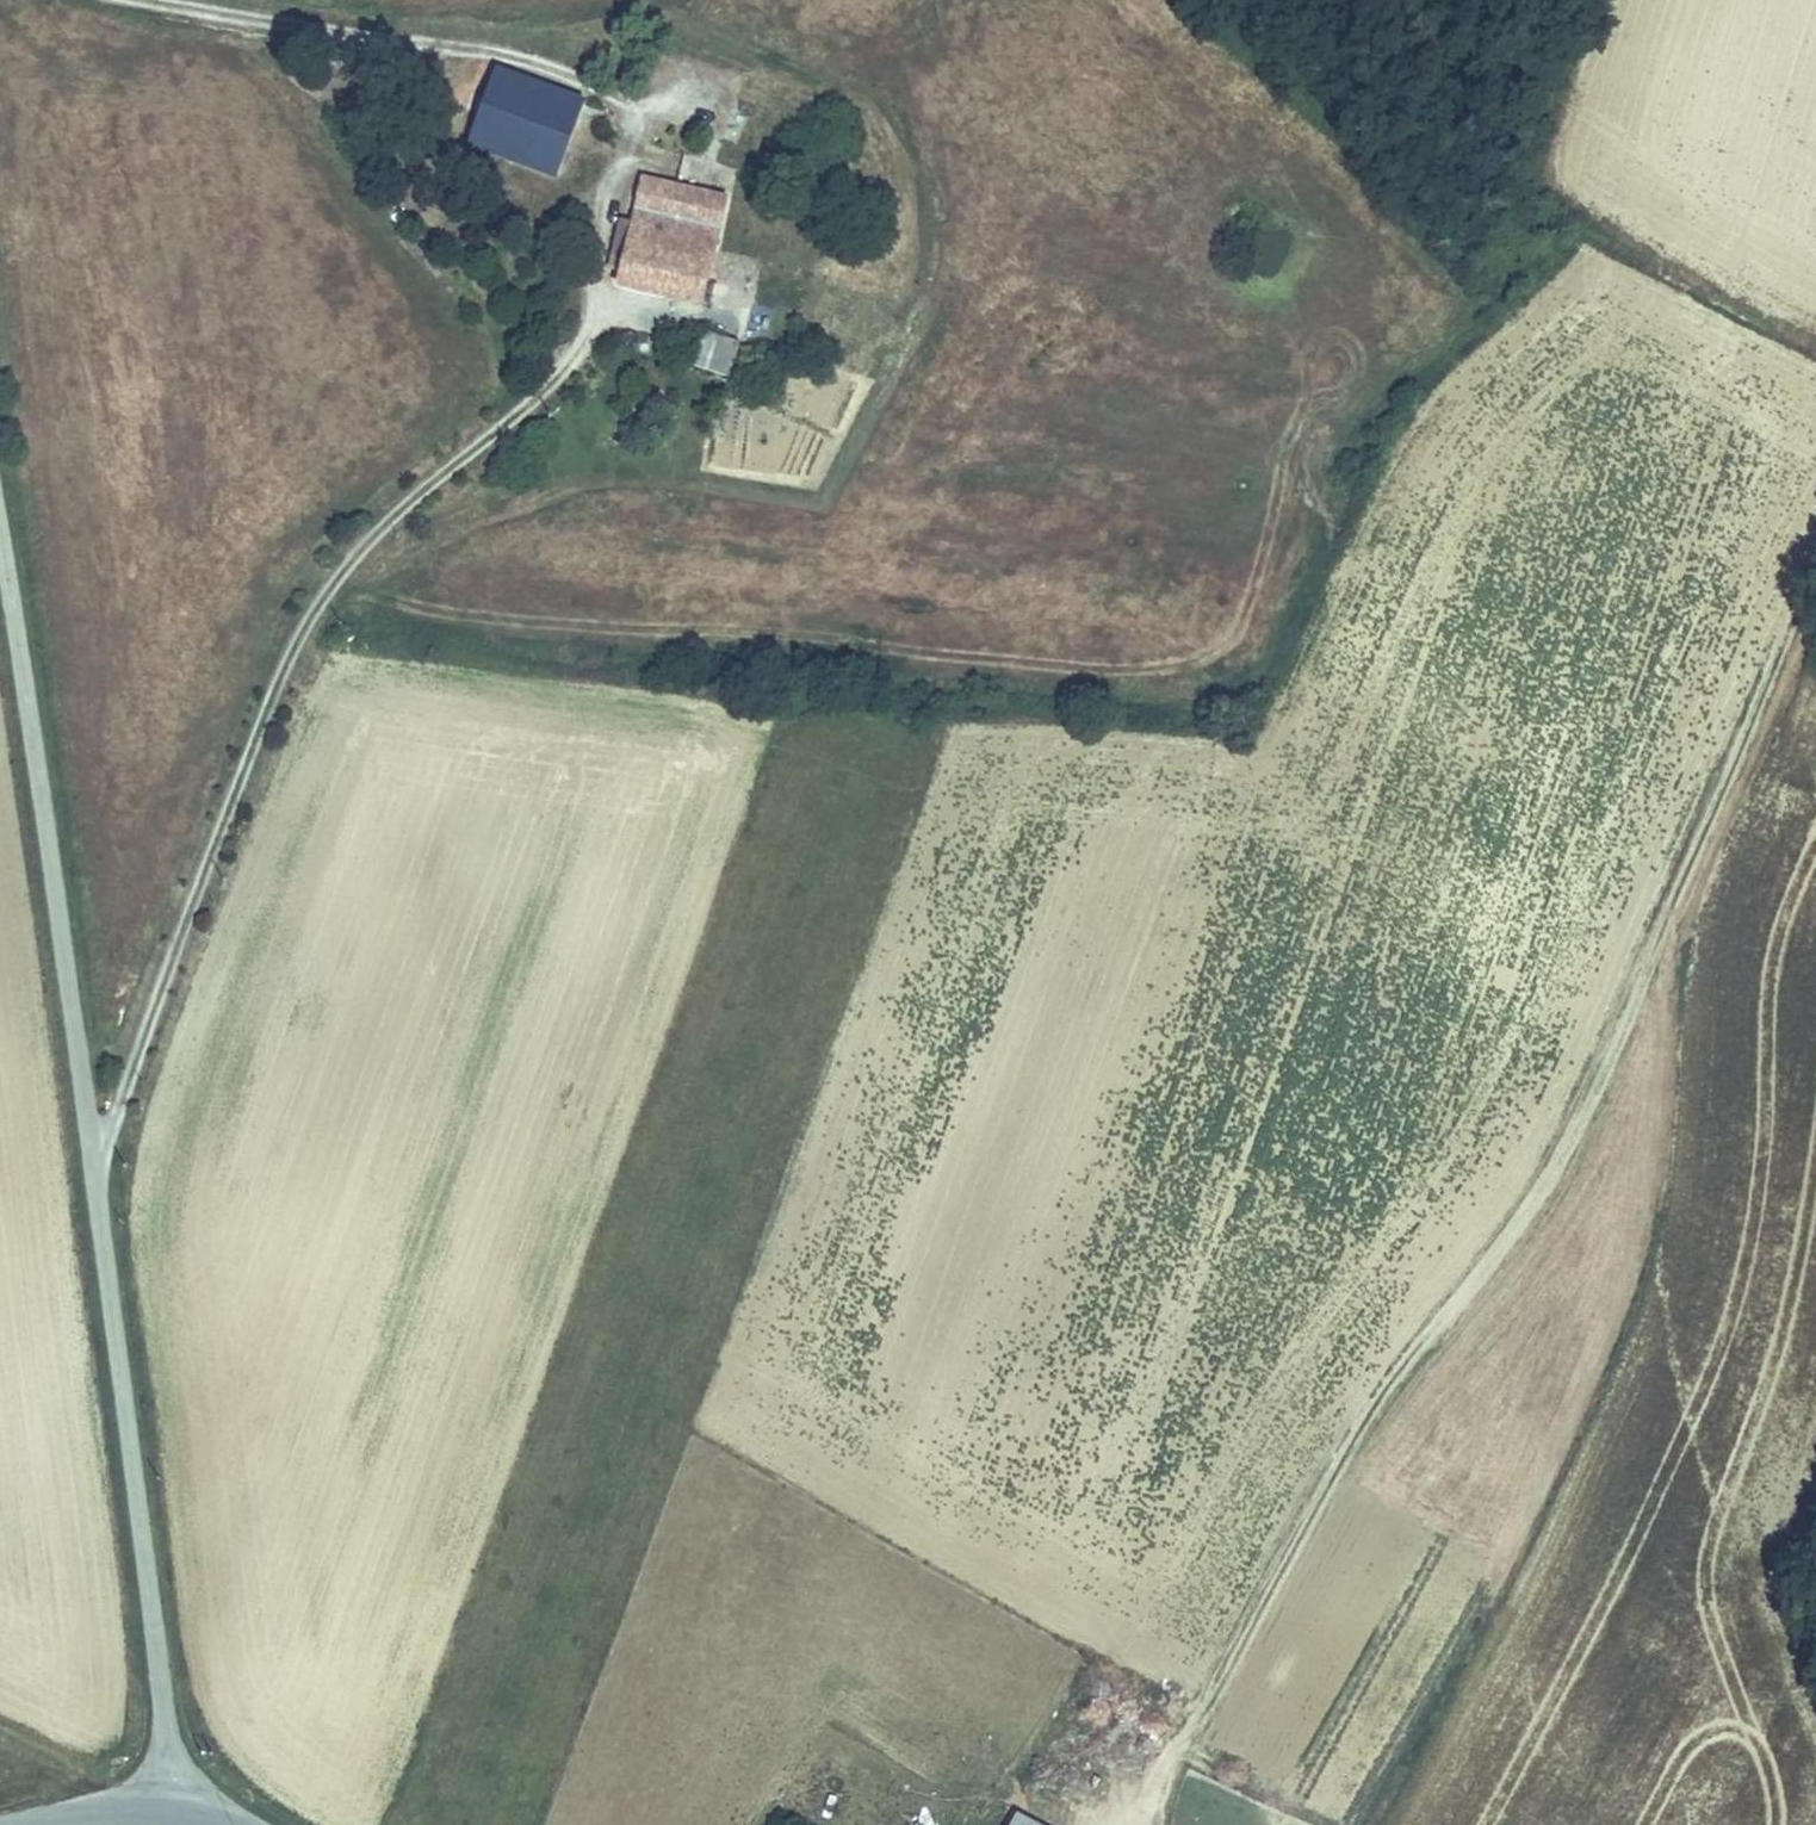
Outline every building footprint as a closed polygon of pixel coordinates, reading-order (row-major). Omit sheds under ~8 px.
[(487,102),(459,180),(547,211),(561,168),(585,175),(594,151),(576,145),(579,137),(487,102)] [(713,308),(710,332),(758,343),(777,245),(785,231),(785,215),(721,204),(718,228),(713,226),(699,306),(713,308)] [(699,306),(713,226),(674,214),(671,237),(631,229),(614,310),(710,332),(713,308),(699,306)] [(688,351),(684,386),(724,395),(728,369),(718,368),(720,355),(688,351)]
